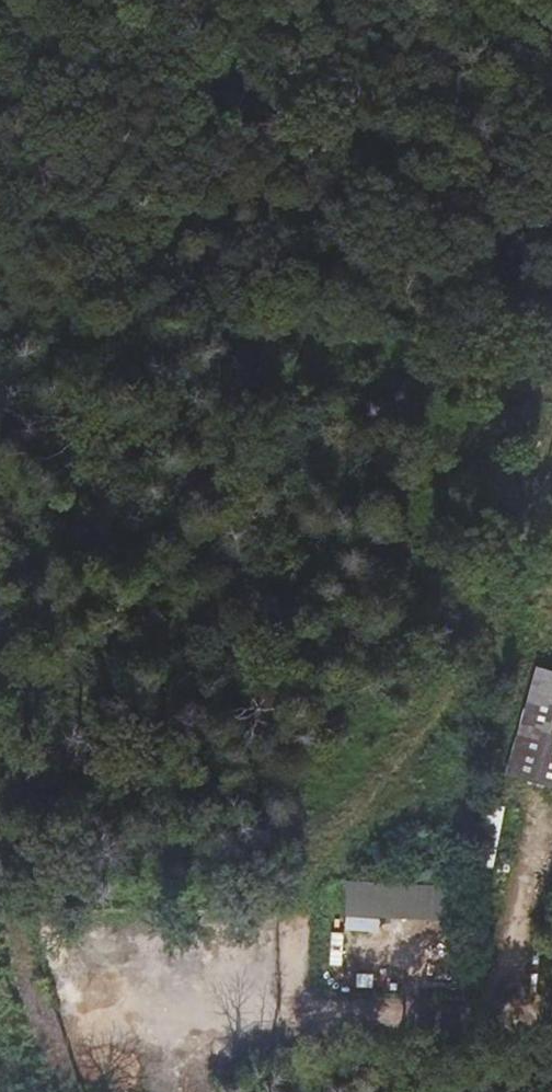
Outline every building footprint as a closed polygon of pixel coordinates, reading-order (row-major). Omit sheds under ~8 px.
[(536,666),(503,774),(551,788),(551,671),(536,666)] [(451,920),(453,884),(349,880),(348,915),(451,920)]
